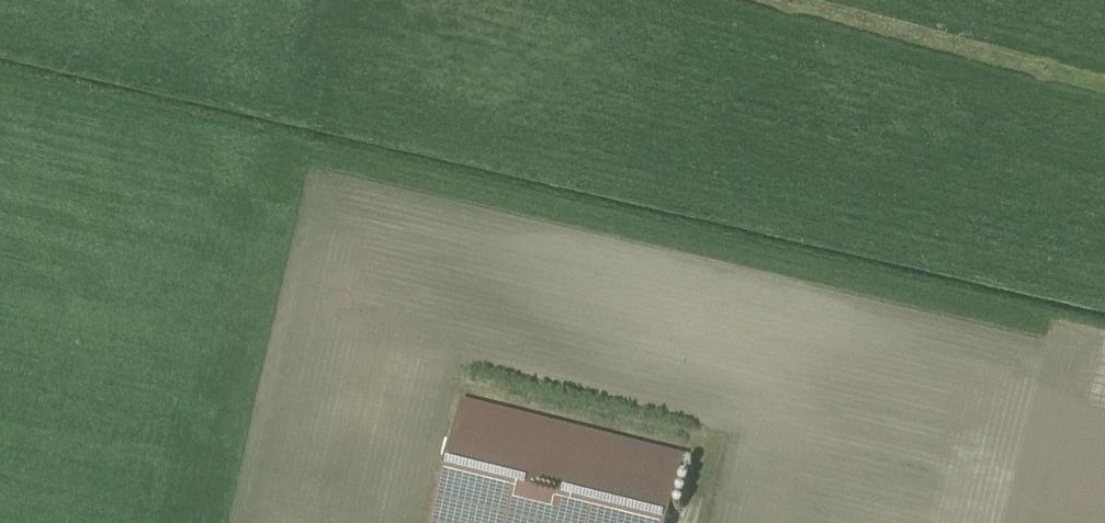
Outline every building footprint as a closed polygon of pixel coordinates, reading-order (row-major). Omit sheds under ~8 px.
[(461,408),(432,522),(667,522),(682,463),(461,408)]
